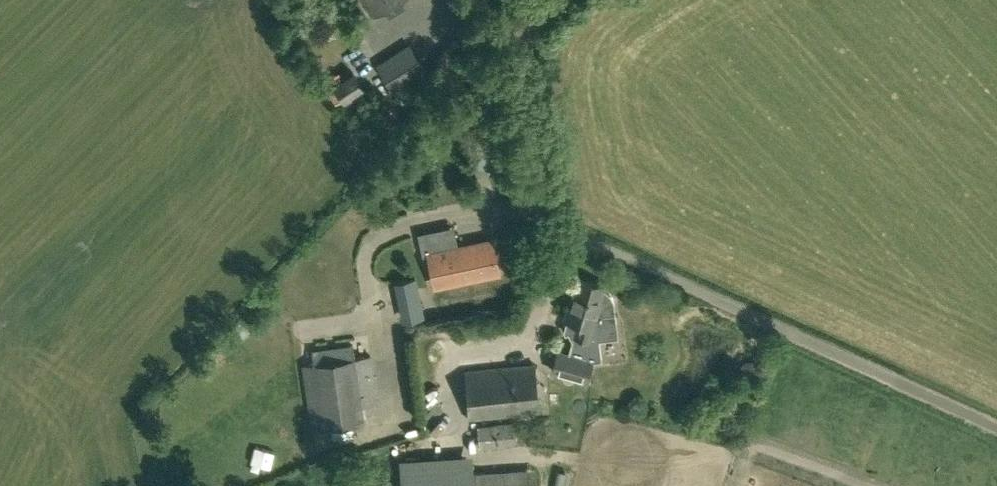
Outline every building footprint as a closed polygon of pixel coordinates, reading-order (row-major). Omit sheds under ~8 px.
[(398,0),(363,0),(373,16),(398,0)] [(402,102),(432,83),(439,89),(473,53),(456,36),(433,60),(437,64),(426,76),(423,73),(427,71),(408,43),(379,61),(397,90),(395,92),(402,102)] [(333,84),(344,100),(352,114),(372,102),(353,71),(333,84)] [(429,254),(435,286),(498,273),(492,241),(451,250),(446,228),(418,234),(422,255),(429,254)] [(424,316),(414,273),(399,277),(407,320),(424,316)] [(604,290),(605,286),(576,278),(565,318),(567,319),(564,327),(572,340),(568,354),(557,351),(552,370),(586,380),(592,361),(602,360),(598,327),(617,325),(615,308),(614,308),(614,300),(612,297),(610,294),(607,291),(604,290)] [(379,404),(374,376),(371,355),(355,357),(353,342),(312,348),(314,364),(302,366),(311,428),(332,426),(333,435),(353,433),(352,423),(365,421),(362,406),(379,404)] [(464,370),(466,391),(469,420),(539,413),(536,362),(464,370)] [(515,444),(513,423),(477,426),(479,447),(515,444)] [(485,472),(473,473),(472,465),(401,470),(401,482),(364,485),(486,485),(485,472)]
